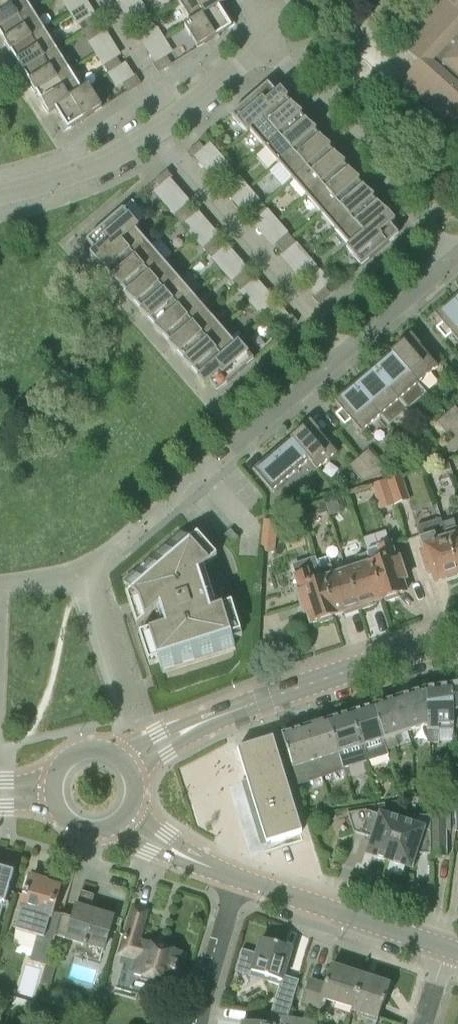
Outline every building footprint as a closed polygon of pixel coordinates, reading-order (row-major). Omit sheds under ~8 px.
[(31,9),(25,0),(0,0),(0,28),(31,9)] [(225,2),(226,2),(225,0),(181,0),(178,2),(190,23),(219,7),(226,3),(225,2)] [(432,8),(429,5),(406,30),(410,33),(399,45),(419,62),(399,84),(418,102),(421,98),(444,119),(441,122),(457,137),(457,0),(440,0),(432,8)] [(198,49),(233,27),(236,25),(230,17),(226,19),(219,7),(190,23),(184,27),(198,49)] [(8,51),(44,29),(31,9),(0,28),(0,35),(5,44),(4,45),(8,51)] [(138,28),(151,20),(146,11),(132,19),(133,20),(138,28)] [(84,34),(97,26),(92,18),(91,16),(78,24),(84,34)] [(143,36),(144,38),(157,29),(151,20),(138,28),(143,36)] [(90,44),(103,35),(102,34),(97,26),(84,34),(90,44)] [(17,65),(21,72),(56,49),(44,29),(8,51),(9,53),(10,52),(18,64),(17,65)] [(29,85),(33,92),(69,70),(56,49),(21,72),(22,73),(23,72),(31,84),(29,85)] [(158,73),(172,65),(166,56),(153,64),(158,73)] [(122,65),(121,65),(117,59),(117,58),(117,57),(103,65),(109,75),(123,67),(122,65)] [(49,113),(55,109),(82,91),(69,70),(33,92),(34,93),(36,93),(43,105),(42,106),(47,114),(48,113),(49,113)] [(122,83),(128,92),(141,84),(136,75),(122,83)] [(247,134),(250,131),(286,99),(288,98),(280,90),(276,94),(268,84),(231,116),(247,134)] [(82,91),(55,109),(63,121),(59,124),(64,132),(102,108),(88,87),(82,91)] [(250,131),(264,148),(301,116),(302,115),(293,108),(286,99),(250,131)] [(264,148),(278,164),(315,133),(316,131),(308,124),(301,116),(264,148)] [(278,164),(293,181),(329,149),(331,148),(322,141),(315,133),(278,164)] [(187,154),(193,161),(205,151),(199,143),(187,154)] [(293,181),(307,198),(344,166),(345,165),(336,157),(329,149),(293,181)] [(218,178),(222,183),(235,172),(229,166),(216,177),(217,178),(218,178)] [(307,198),(322,214),(358,183),(359,181),(351,174),(344,166),(307,198)] [(155,182),(161,189),(173,178),(167,172),(155,182)] [(226,188),(227,189),(240,179),(235,172),(222,183),(226,188)] [(322,214),(336,231),(373,199),(374,198),(365,191),(358,183),(322,214)] [(247,212),(251,216),(264,206),(258,199),(245,210),(247,212)] [(336,231),(349,246),(388,214),(380,207),(373,199),(336,231)] [(173,215),(178,221),(191,211),(186,205),(187,205),(186,204),(173,215)] [(251,216),(256,223),(269,212),(264,206),(251,216)] [(97,263),(136,230),(139,227),(123,210),(86,242),(94,251),(90,255),(97,263)] [(178,221),(184,227),(196,216),(195,215),(191,211),(178,221)] [(388,214),(349,246),(346,249),(362,267),(398,235),(390,226),(395,222),(388,214)] [(105,269),(112,277),(149,246),(136,230),(97,263),(105,269)] [(280,250),(292,239),(287,233),(274,244),(275,246),(275,245),(278,248),(280,250)] [(202,248),(207,254),(219,243),(215,238),(214,237),(202,248)] [(284,254),(285,256),(298,245),(292,239),(280,250),(284,254)] [(207,254),(212,260),(225,249),(224,248),(219,243),(207,254)] [(120,286),(127,294),(163,262),(149,246),(112,277),(111,279),(120,286)] [(134,302),(141,310),(178,279),(163,262),(127,294),(125,295),(134,302)] [(307,282),(308,283),(321,272),(316,266),(310,271),(303,277),(304,278),(307,282)] [(231,282),(236,287),(248,277),(244,272),(244,271),(243,270),(231,282)] [(236,287),(241,294),(254,282),(253,281),(253,282),(248,277),(236,287)] [(148,319),(155,327),(192,295),(178,279),(141,310),(140,312),(148,319)] [(312,298),(318,305),(330,294),(324,287),(312,298)] [(206,312),(192,295),(155,327),(154,329),(163,336),(170,344),(206,312)] [(453,300),(435,315),(442,323),(436,329),(445,340),(451,334),(457,342),(457,306),(453,300)] [(260,314),(265,320),(277,309),(276,309),(273,304),(272,304),(260,314)] [(221,328),(206,312),(170,344),(169,345),(177,352),(184,360),(221,328)] [(280,326),(286,333),(298,322),(292,316),(280,326)] [(192,369),(199,377),(235,345),(221,328),(184,360),(183,362),(192,369)] [(418,383),(437,367),(419,346),(420,345),(411,334),(400,343),(401,344),(392,352),(418,383)] [(217,392),(233,379),(254,360),(238,343),(235,345),(199,377),(197,378),(205,387),(209,383),(217,392)] [(399,399),(418,383),(392,352),(373,368),(399,399)] [(380,416),(399,399),(373,368),(353,385),(380,416)] [(361,432),(380,416),(353,385),(334,401),(341,410),(335,415),(344,426),(351,420),(361,432)] [(445,431),(457,420),(457,410),(455,406),(437,422),(445,431)] [(290,439),(308,461),(316,470),(336,453),(318,432),(319,431),(310,420),(299,429),(300,430),(290,439)] [(451,438),(457,433),(457,420),(445,431),(451,438)] [(457,449),(457,433),(451,438),(440,447),(445,454),(457,449)] [(253,470),(272,492),(308,461),(290,439),(253,470)] [(358,458),(375,478),(388,473),(367,450),(358,458)] [(375,478),(358,458),(348,466),(361,482),(375,478)] [(386,480),(395,506),(410,501),(401,475),(386,480)] [(395,506),(386,480),(371,485),(380,511),(395,506)] [(277,522),(264,520),(260,551),(274,553),(277,522)] [(456,527),(454,520),(443,524),(445,531),(457,571),(457,527),(456,527)] [(457,575),(457,571),(445,531),(433,535),(429,524),(417,528),(420,538),(419,539),(422,550),(420,551),(428,574),(432,573),(435,583),(457,575)] [(121,580),(123,582),(128,588),(125,591),(137,626),(159,607),(165,625),(139,633),(150,666),(159,663),(162,671),(163,673),(236,649),(233,639),(242,636),(232,603),(211,610),(199,572),(217,557),(195,531),(187,538),(180,529),(121,580)] [(230,546),(233,543),(238,539),(231,530),(223,537),(230,546)] [(368,559),(381,599),(406,591),(402,580),(406,579),(399,558),(397,559),(392,543),(376,548),(379,555),(368,559)] [(381,599),(368,559),(364,546),(353,550),(356,562),(344,566),(346,570),(358,607),(381,599)] [(333,615),(358,607),(346,570),(333,574),(328,558),(317,561),(319,570),(321,578),(333,615)] [(310,622),(333,615),(321,578),(311,581),(308,570),(293,575),(298,591),(296,591),(303,613),(306,611),(310,622)] [(438,731),(453,731),(450,684),(425,688),(428,740),(430,739),(430,738),(439,737),(438,731)] [(423,741),(428,740),(425,688),(396,697),(410,741),(423,736),(423,741)] [(410,742),(410,741),(396,697),(372,705),(387,748),(391,763),(398,761),(394,748),(410,742)] [(369,754),(387,748),(372,705),(350,712),(366,762),(369,771),(374,769),(369,754)] [(348,767),(366,762),(350,712),(329,719),(348,777),(351,776),(348,767)] [(345,777),(348,777),(329,719),(302,728),(318,777),(343,769),(345,777)] [(297,784),(318,777),(302,728),(281,735),(297,784)] [(248,782),(282,771),(273,739),(238,750),(248,782)] [(253,813),(291,801),(282,771),(248,782),(252,796),(248,798),(253,813)] [(291,801),(253,813),(262,844),(301,831),(291,801)] [(365,852),(389,860),(401,822),(365,811),(347,813),(353,832),(369,838),(365,852)] [(431,816),(431,855),(431,858),(447,857),(447,831),(451,831),(450,811),(431,811),(431,816)] [(417,854),(431,855),(431,816),(414,816),(411,826),(401,822),(389,860),(413,868),(417,854)] [(15,872),(0,868),(0,922),(15,872)] [(55,936),(57,931),(47,928),(49,920),(59,887),(44,883),(45,882),(31,878),(21,912),(20,911),(18,921),(36,927),(36,926),(45,929),(39,950),(40,950),(32,978),(42,981),(55,936)] [(65,941),(103,952),(114,918),(90,911),(94,896),(81,892),(77,905),(72,918),(62,915),(57,931),(55,936),(66,939),(65,941)] [(135,960),(131,973),(173,984),(179,964),(182,965),(186,953),(139,940),(146,911),(133,907),(120,957),(135,960)] [(261,939),(251,972),(281,981),(275,1001),(291,1005),(299,981),(283,976),(292,949),(261,939)] [(47,965),(42,984),(51,987),(58,964),(48,962),(47,965)] [(326,1002),(349,1010),(360,975),(331,966),(325,985),(309,980),(302,1004),(323,1011),(326,1002)] [(360,975),(349,1010),(378,1019),(390,985),(360,975)] [(318,1021),(268,1015),(267,1023),(317,1023),(318,1021)]
